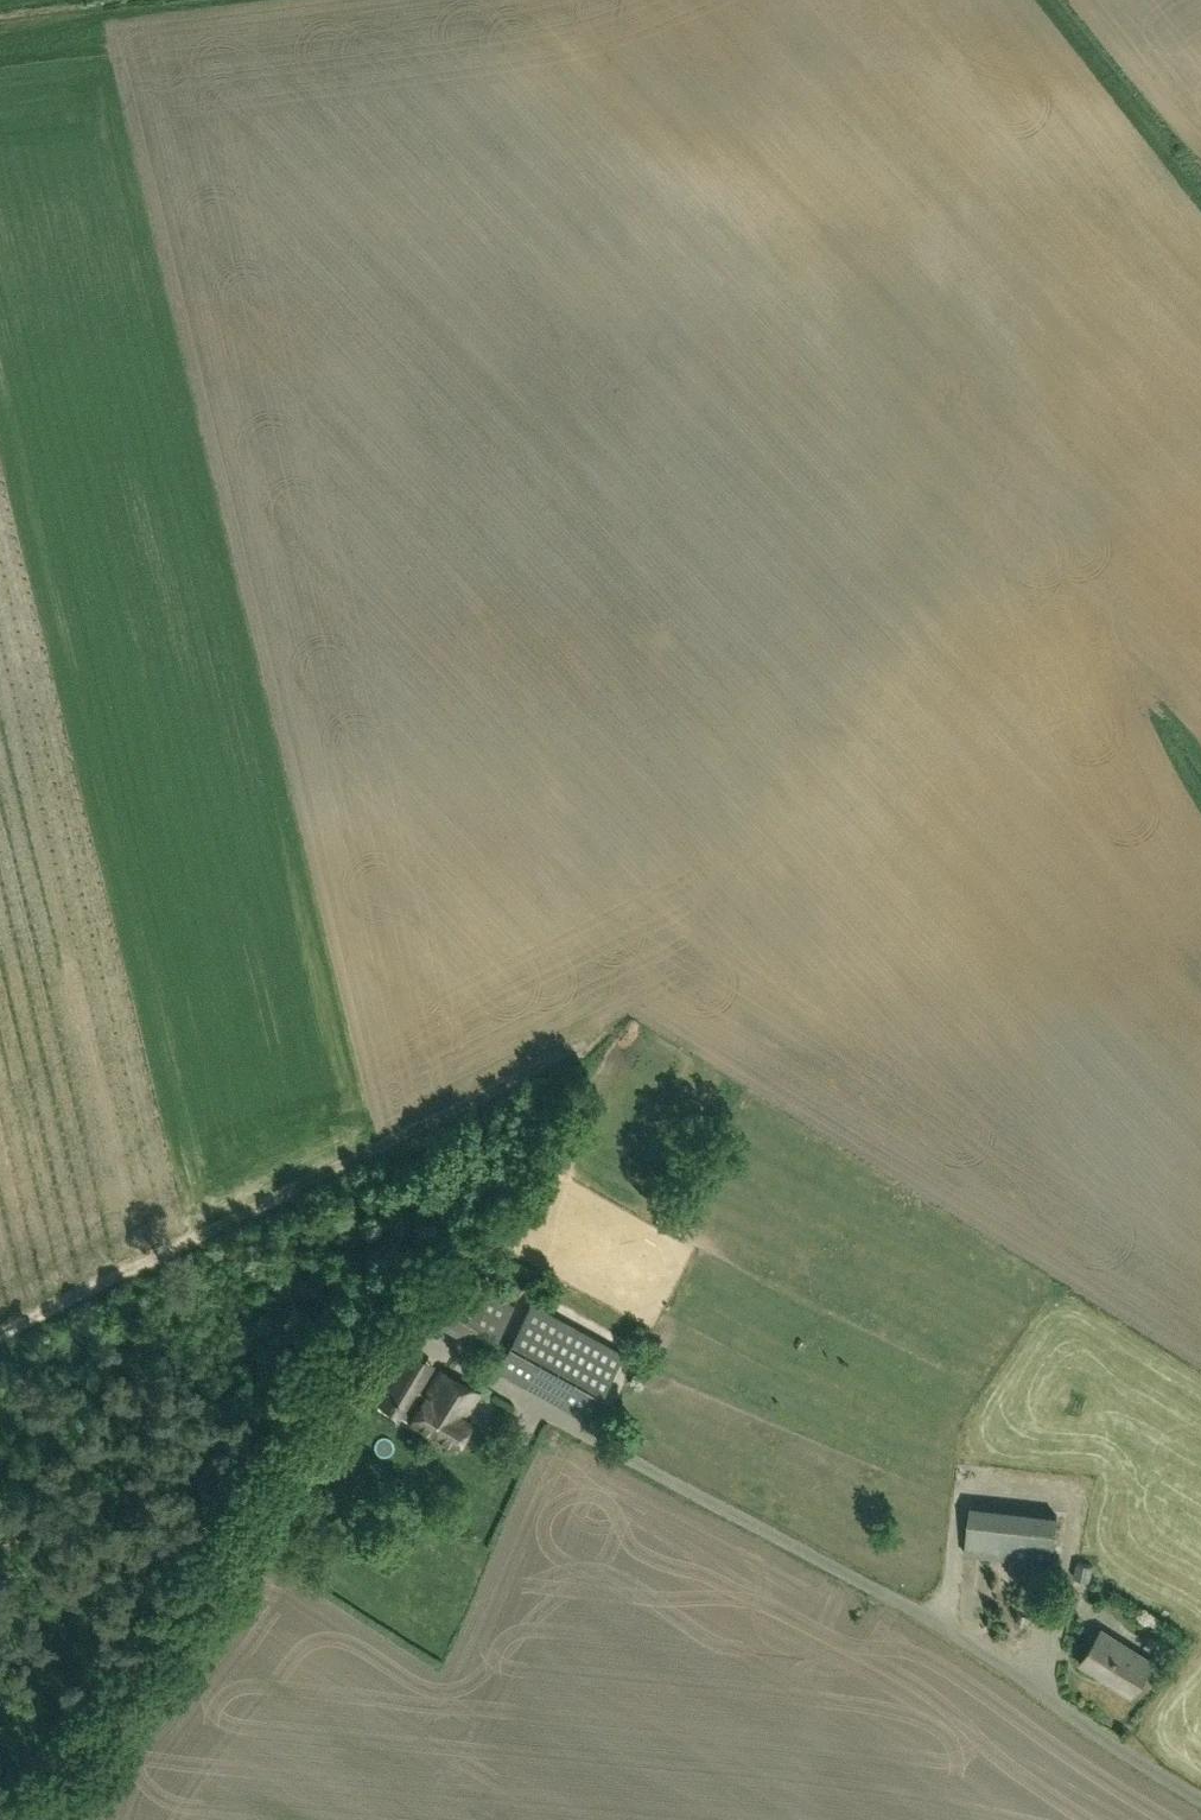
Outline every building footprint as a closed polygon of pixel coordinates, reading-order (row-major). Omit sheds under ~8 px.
[(478,1342),(510,1291),(463,1261),(431,1313),(478,1342)] [(621,1353),(571,1326),(531,1303),(497,1364),(588,1414),(621,1353)] [(419,1405),(410,1399),(418,1386),(399,1374),(386,1395),(405,1407),(401,1414),(410,1419),(409,1421),(456,1448),(470,1422),(463,1418),(480,1393),(442,1369),(419,1405)] [(1052,1565),(1058,1515),(971,1505),(965,1554),(1052,1565)] [(1077,1562),(1074,1578),(1089,1581),(1092,1565),(1077,1562)] [(1081,1663),(1132,1695),(1152,1663),(1101,1630),(1081,1663)]
